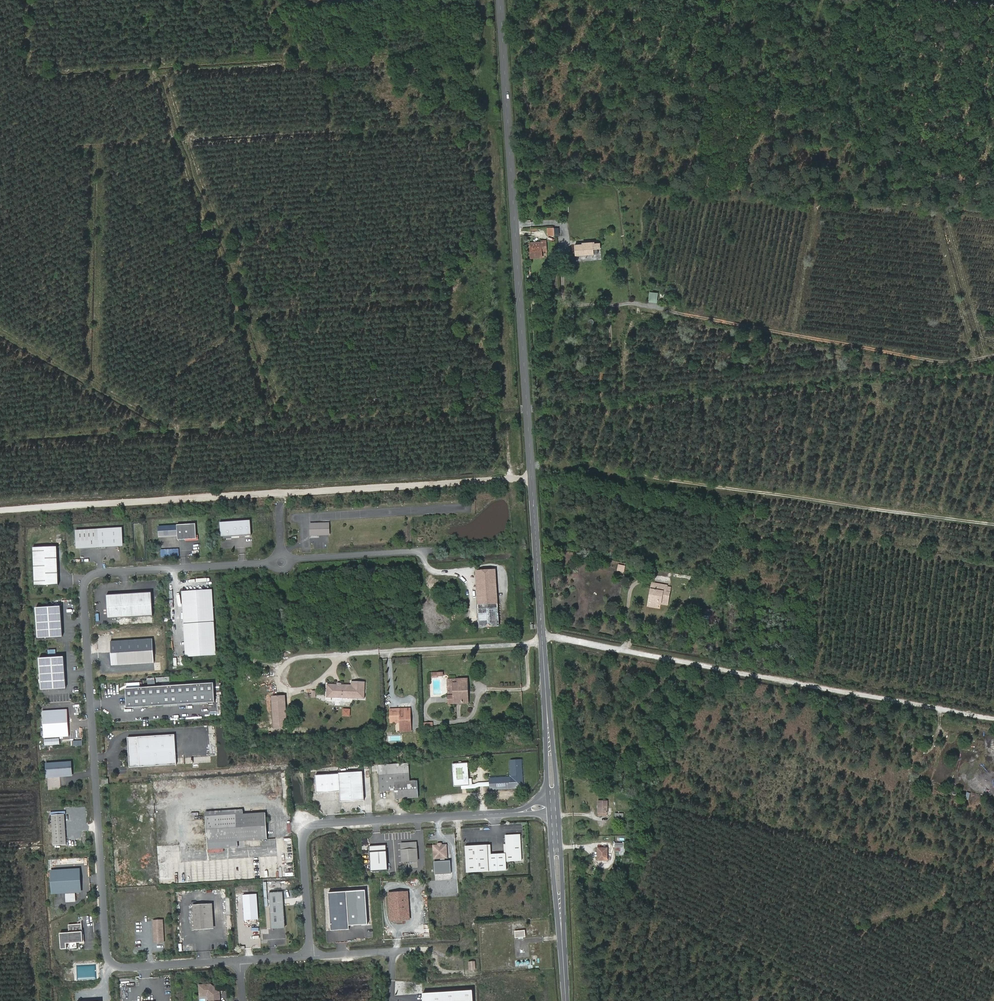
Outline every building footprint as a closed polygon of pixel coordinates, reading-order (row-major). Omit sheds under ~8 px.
[(550,242),(545,242),(545,241),(540,241),(541,243),(539,243),(539,242),(528,242),(528,256),(530,256),(531,259),(542,258),(541,252),(541,248),(545,248),(546,248),(546,246),(550,246),(550,242)] [(599,254),(599,249),(602,249),(601,244),(596,244),(596,243),(586,244),(575,244),(575,254),(577,254),(577,256),(599,254)] [(650,291),(649,301),(658,302),(659,291),(650,291)] [(252,521),(221,523),(222,538),(252,536),(252,521)] [(330,523),(310,523),(310,537),(331,536),(330,523)] [(198,541),(197,524),(178,526),(179,542),(198,541)] [(177,526),(159,527),(160,538),(178,537),(177,526)] [(105,547),(105,530),(82,530),(82,547),(105,547)] [(34,547),(34,585),(58,585),(57,546),(34,547)] [(179,549),(161,548),(161,557),(179,557),(179,549)] [(619,564),(617,571),(625,572),(626,565),(619,564)] [(501,626),(497,569),(477,569),(481,628),(501,626)] [(667,586),(655,584),(654,588),(650,587),(646,607),(657,609),(658,605),(668,607),(670,593),(666,592),(667,586)] [(213,589),(183,591),(187,657),(218,655),(213,589)] [(154,615),(153,592),(107,595),(109,618),(154,615)] [(64,634),(64,604),(39,604),(39,634),(64,634)] [(704,620),(713,622),(715,610),(706,608),(704,620)] [(152,659),(151,636),(109,638),(110,662),(152,659)] [(68,688),(66,657),(41,658),(43,689),(68,688)] [(416,664),(401,664),(401,672),(409,672),(409,677),(415,677),(416,664)] [(466,678),(442,679),(443,692),(448,692),(448,704),(461,704),(460,687),(466,682),(466,678)] [(214,700),(213,681),(124,686),(125,705),(214,700)] [(328,683),(327,697),(365,698),(365,682),(353,681),(353,685),(343,685),(343,683),(339,682),(338,684),(328,683)] [(287,726),(285,694),(273,695),(275,727),(287,726)] [(343,708),(342,716),(350,716),(351,709),(343,708)] [(414,727),(413,708),(393,710),(394,728),(414,727)] [(70,737),(69,709),(43,710),(44,738),(70,737)] [(178,765),(176,734),(127,737),(130,768),(178,765)] [(46,760),(47,773),(69,772),(68,759),(46,760)] [(490,778),(491,794),(524,791),(524,759),(510,760),(510,776),(490,778)] [(404,761),(373,763),(375,789),(383,788),(383,780),(389,780),(390,788),(390,796),(414,795),(413,779),(405,779),(404,761)] [(454,763),(455,786),(470,785),(469,762),(454,763)] [(361,799),(360,770),(336,771),(338,800),(361,799)] [(607,812),(606,801),(598,801),(598,812),(607,812)] [(212,813),(214,837),(243,835),(266,833),(264,808),(212,813)] [(63,842),(62,812),(49,812),(51,843),(63,842)] [(493,844),(476,845),(478,872),(510,870),(509,864),(523,863),(522,834),(506,835),(507,844),(504,844),(505,853),(493,854),(493,844)] [(243,843),(243,835),(214,837),(215,845),(243,843)] [(417,842),(402,842),(403,862),(419,862),(417,842)] [(426,844),(427,857),(439,856),(439,843),(426,844)] [(620,848),(621,848),(622,848),(622,843),(613,843),(613,852),(619,852),(620,848)] [(371,870),(388,869),(386,844),(370,845),(371,870)] [(478,872),(476,845),(466,846),(468,873),(478,872)] [(608,847),(598,847),(598,859),(608,859),(608,847)] [(450,859),(434,861),(435,874),(452,873),(450,859)] [(76,887),(75,868),(50,869),(51,888),(76,887)] [(323,891),(325,928),(343,927),(343,923),(362,922),(359,889),(323,891)] [(287,928),(285,891),(270,892),(272,929),(287,928)] [(409,891),(389,892),(391,921),(411,920),(409,891)] [(257,893),(243,894),(245,920),(259,919),(257,893)] [(216,928),(214,904),(194,905),(196,931),(216,928)] [(165,942),(164,919),(153,920),(154,943),(165,942)] [(80,940),(78,922),(65,922),(66,930),(57,931),(58,947),(63,947),(63,941),(66,941),(67,946),(74,946),(73,940),(80,940)] [(215,991),(214,991),(213,990),(214,989),(206,982),(195,983),(196,992),(203,991),(207,994),(207,1000),(216,1000),(215,991)] [(475,991),(424,992),(425,1000),(476,1000),(475,991)]
